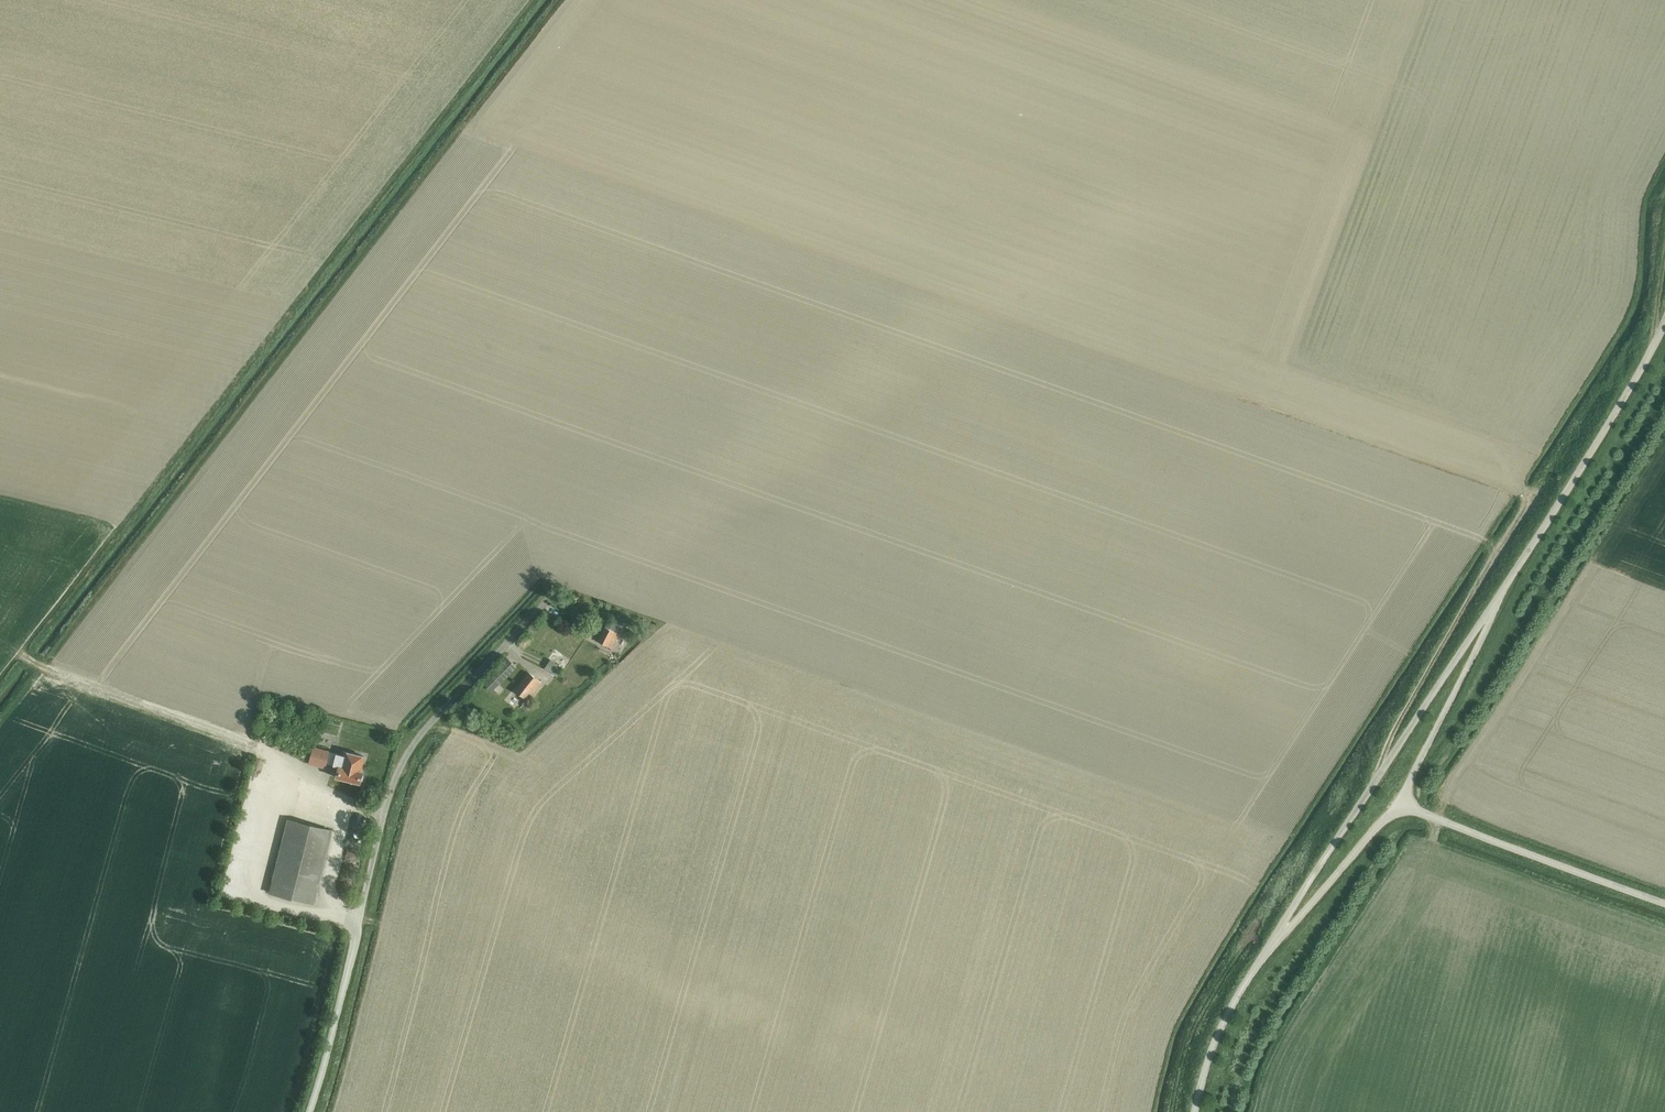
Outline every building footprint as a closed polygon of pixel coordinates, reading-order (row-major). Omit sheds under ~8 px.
[(611,648),(622,627),(612,622),(610,625),(607,623),(597,641),(611,648)] [(480,681),(490,691),(514,666),(505,657),(480,681)] [(543,668),(556,676),(562,667),(549,659),(543,668)] [(515,691),(526,700),(541,682),(529,673),(515,691)] [(306,764),(323,768),(328,750),(310,747),(306,764)] [(360,771),(364,756),(342,750),(341,754),(335,753),(332,765),(338,766),(335,777),(359,783),(362,771),(360,771)] [(269,893),(313,904),(331,830),(288,819),(269,893)]
